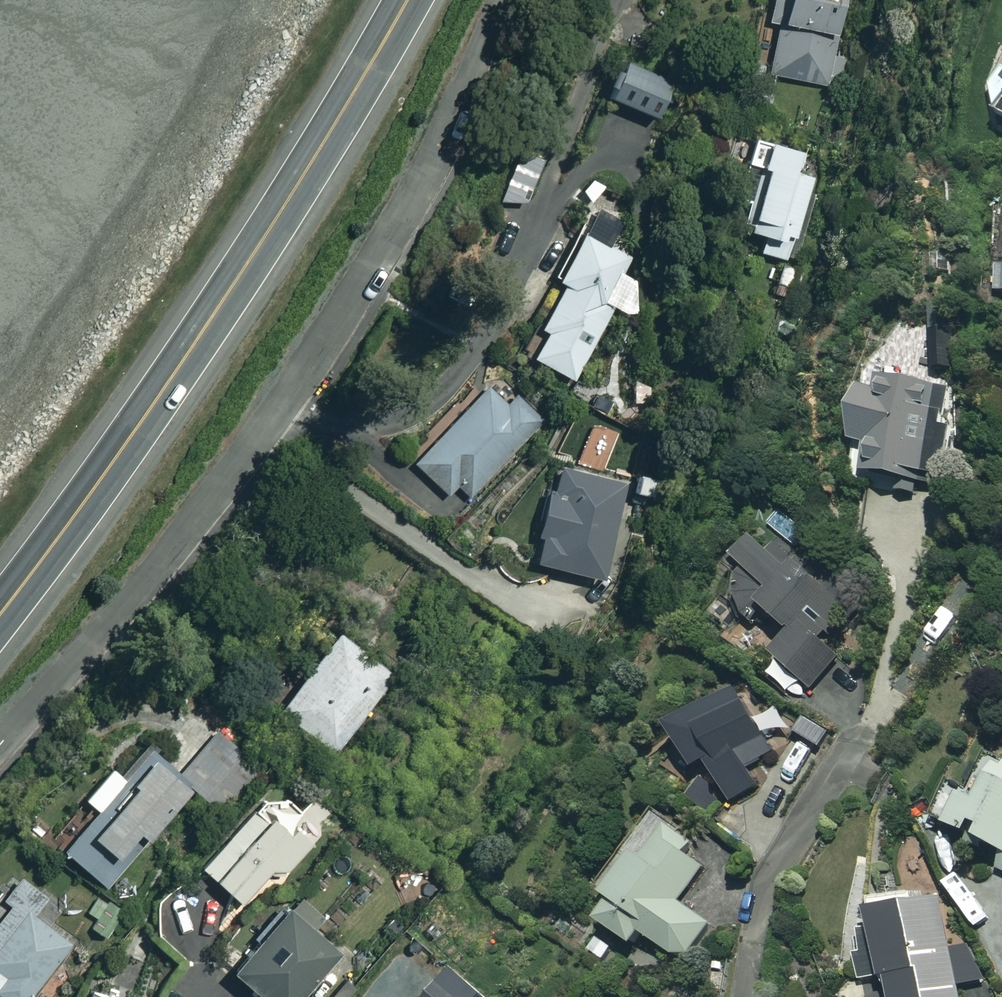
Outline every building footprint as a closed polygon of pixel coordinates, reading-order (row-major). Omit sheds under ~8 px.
[(768,19),(779,21),(768,72),(825,85),(844,0),(772,0),(768,19)] [(668,80),(624,58),(607,92),(651,114),(668,80)] [(800,146),(754,134),(747,161),(764,165),(748,228),(763,232),(758,250),(794,260),(808,205),(801,203),(810,171),(794,167),(800,146)] [(635,258),(584,229),(557,277),(564,281),(540,325),(547,329),(532,355),(573,378),(609,313),(605,310),(635,258)] [(884,391),(864,388),(849,482),(915,492),(916,482),(944,487),(960,388),(886,376),(884,391)] [(512,393),(503,403),(484,386),(415,462),(448,492),(456,483),(473,498),(543,421),(512,393)] [(626,481),(555,462),(536,531),(542,533),(535,558),(600,576),(626,481)] [(752,570),(741,583),(744,603),(755,624),(769,611),(793,632),(776,652),(815,685),(800,702),(829,727),(858,693),(854,649),(830,628),(853,601),(768,528),(741,560),(752,570)] [(395,671),(337,628),(278,707),(336,750),(395,671)] [(777,751),(741,688),(672,727),(688,755),(711,742),(743,799),(763,788),(751,766),(777,751)] [(825,739),(806,725),(783,758),(802,772),(825,739)] [(99,807),(65,846),(112,886),(195,788),(226,814),(265,769),(215,727),(183,766),(155,742),(126,775),(112,764),(85,796),(99,807)] [(993,768),(977,796),(948,780),(930,815),(1000,853),(992,868),(1001,874),(1001,773),(993,768)] [(325,832),(291,796),(264,795),(202,867),(242,902),(271,869),(283,880),(325,832)] [(698,844),(656,814),(603,888),(615,896),(599,918),(636,945),(645,932),(682,960),(709,923),(680,902),(705,867),(690,856),(698,844)] [(21,876),(1,902),(10,909),(0,921),(0,995),(3,996),(26,996),(69,943),(32,914),(47,896),(21,876)] [(940,895),(869,910),(872,922),(851,926),(863,980),(888,975),(893,996),(961,996),(959,986),(982,981),(974,943),(951,948),(940,895)] [(288,905),(232,968),(265,996),(297,996),(338,950),(288,905)] [(438,982),(423,996),(454,996),(438,982)]
